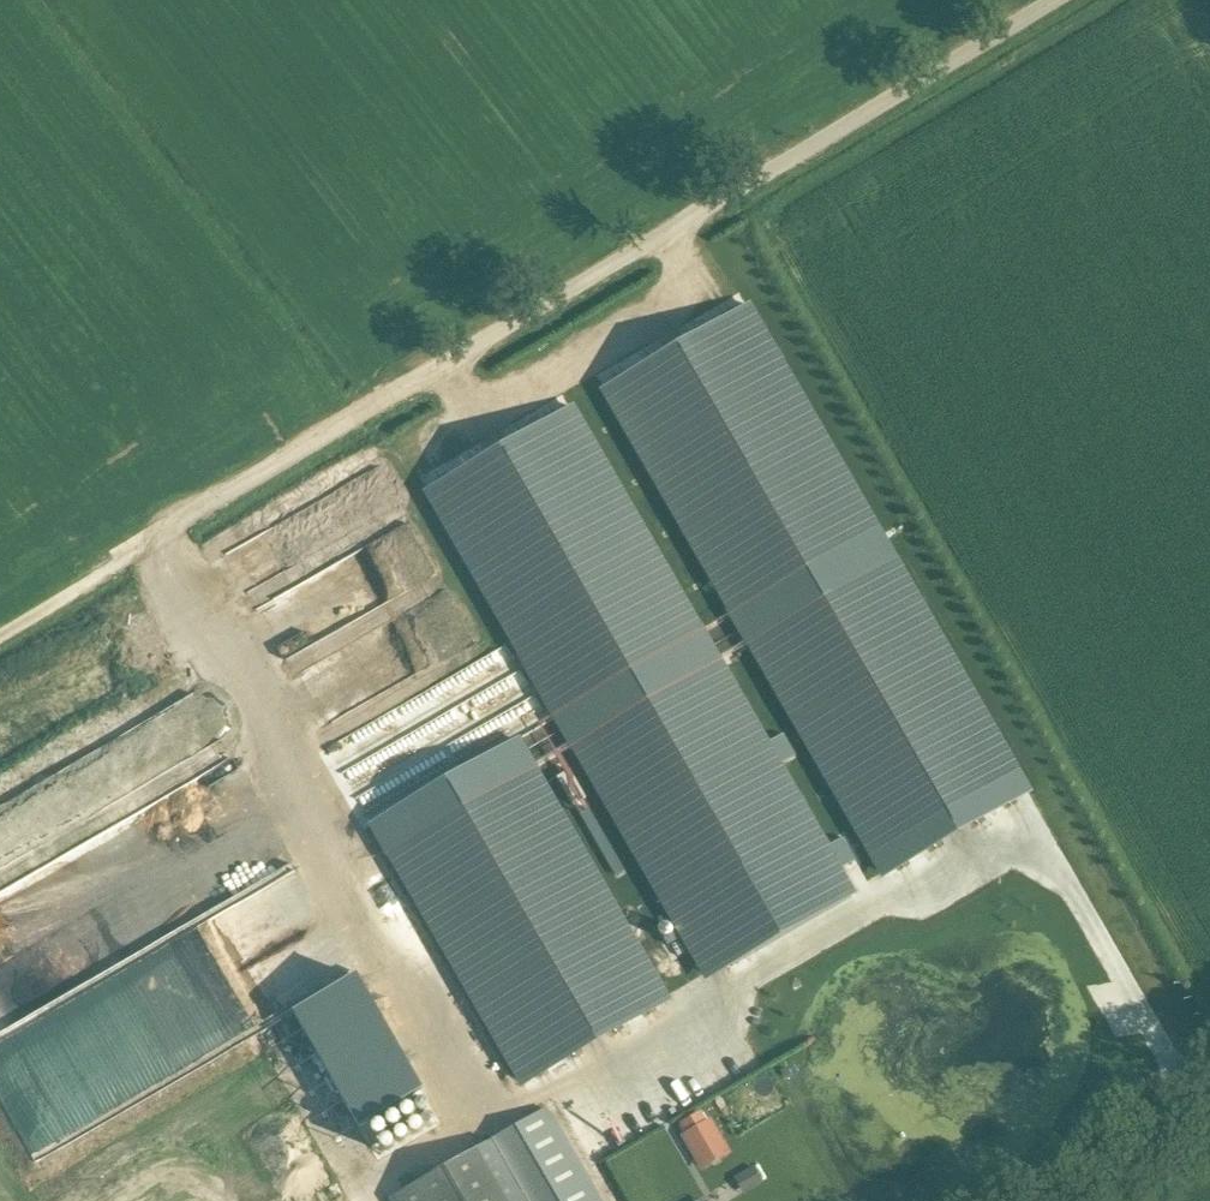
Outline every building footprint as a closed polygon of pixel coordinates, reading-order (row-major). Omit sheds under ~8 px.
[(747,306),(603,389),(749,641),(883,872),(1027,789),(893,558),(747,306)] [(542,424),(427,490),(428,493),(706,973),(850,891),(838,871),(842,869),(856,860),(843,838),(829,846),(825,848),(778,766),(782,764),(795,756),(783,734),(769,742),(765,744),(571,408),(542,424)] [(237,552),(248,580),(288,565),(277,537),(237,552)] [(388,675),(460,641),(445,609),(373,644),(388,675)] [(516,739),(372,822),(372,823),(521,1081),(666,998),(517,740),(516,739)] [(268,1021),(350,979),(305,892),(307,912),(298,894),(278,896),(288,916),(288,908),(295,908),(306,930),(307,948),(292,956),(293,980),(268,993),(269,1012),(265,1012),(223,1034),(245,1032),(268,1021)] [(356,976),(292,1012),(359,1127),(422,1091),(356,976)] [(547,1112),(478,1152),(506,1200),(599,1200),(547,1112)] [(682,1135),(699,1164),(726,1148),(709,1119),(706,1121),(701,1112),(680,1124),(685,1133),(682,1135)] [(478,1152),(476,1150),(394,1197),(397,1200),(506,1200),(478,1152)] [(753,1166),(739,1174),(748,1191),(762,1183),(753,1166)]
